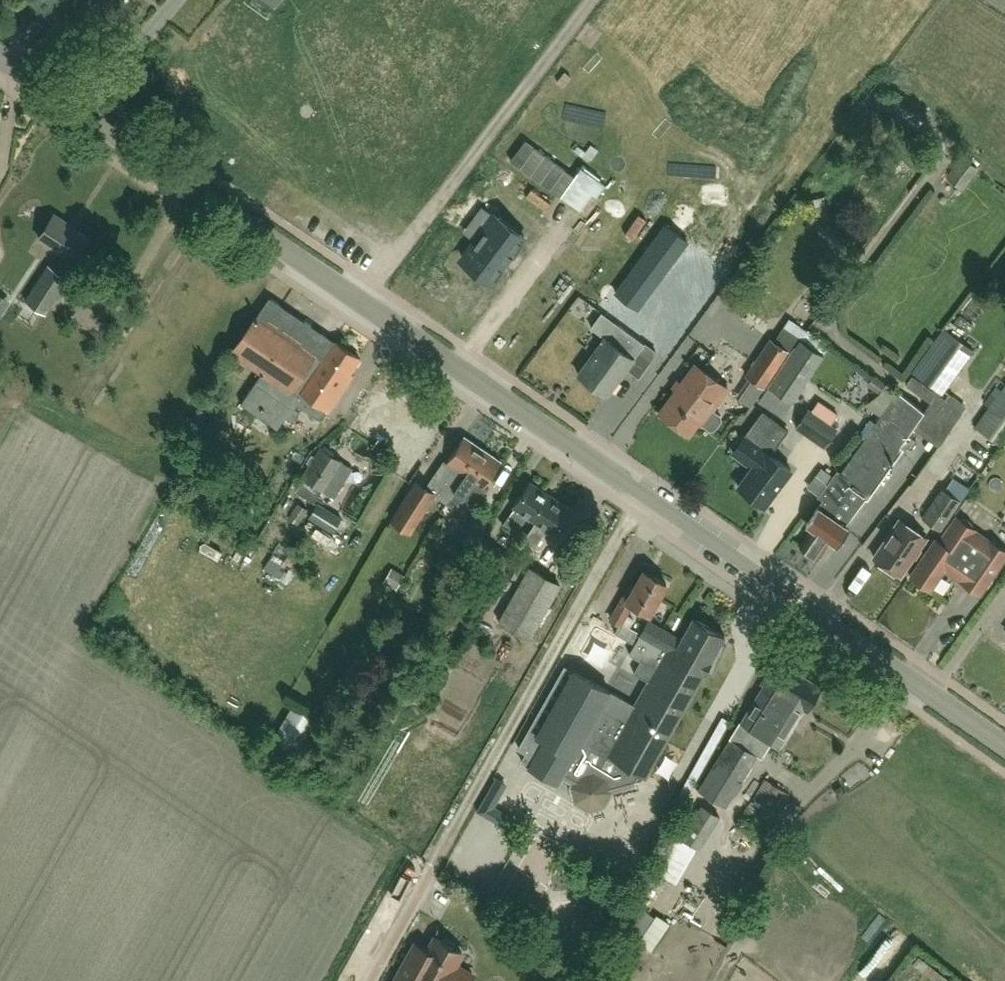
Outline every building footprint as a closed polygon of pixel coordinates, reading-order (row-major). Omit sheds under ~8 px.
[(467,11),(475,0),(452,0),(467,11)] [(975,169),(961,159),(947,176),(962,187),(975,169)] [(498,212),(465,255),(494,277),(527,233),(498,212)] [(74,261),(89,239),(65,224),(66,222),(54,214),(38,238),(74,261)] [(665,225),(640,259),(663,275),(688,242),(665,225)] [(45,314),(68,278),(47,265),(24,301),(45,314)] [(638,309),(649,294),(626,278),(615,292),(638,309)] [(277,428),(285,417),(287,415),(293,420),(298,411),(294,408),(297,404),(319,419),(326,409),(328,411),(356,372),(351,369),(359,358),(334,341),(332,343),(326,340),(328,337),(322,333),(322,334),(327,337),(314,356),(269,324),(281,305),(269,297),(256,316),(231,352),(262,372),(240,404),(277,428)] [(607,396),(634,359),(645,343),(616,321),(604,337),(577,374),(607,396)] [(770,339),(746,376),(763,387),(788,351),(770,339)] [(802,341),(759,401),(782,417),(824,357),(802,341)] [(931,352),(916,374),(944,394),(960,372),(931,352)] [(728,388),(706,372),(695,364),(659,413),(688,435),(698,422),(710,430),(715,430),(721,421),(721,416),(712,409),(728,388)] [(912,377),(907,384),(931,400),(913,426),(938,444),(961,411),(912,377)] [(960,410),(972,403),(965,391),(953,398),(960,410)] [(1000,391),(974,428),(999,447),(1004,439),(1004,394),(1000,391)] [(924,410),(900,394),(897,392),(841,473),(836,470),(818,496),(823,500),(806,524),(814,529),(812,532),(811,531),(800,547),(818,559),(828,544),(827,544),(830,540),(837,545),(849,529),(829,515),(835,507),(835,508),(853,482),(867,492),(924,410)] [(821,398),(814,408),(837,425),(844,414),(821,398)] [(836,429),(809,409),(796,427),(824,447),(836,429)] [(732,453),(752,467),(738,487),(764,506),(791,470),(770,454),(788,431),(763,412),(744,437),(740,437),(733,446),(734,450),(732,453)] [(434,495),(447,503),(453,492),(482,449),(464,437),(446,463),(447,463),(443,468),(441,467),(426,488),(416,481),(391,520),(409,532),(434,495)] [(310,464),(302,476),(305,478),(296,492),(312,502),(321,489),(323,491),(341,462),(341,463),(342,462),(319,448),(319,449),(314,457),(311,455),(307,462),(310,464)] [(483,487),(500,461),(482,449),(453,492),(447,503),(455,508),(458,503),(471,512),(482,494),(479,491),(482,486),(483,487)] [(526,516),(534,521),(551,496),(530,481),(512,507),(514,508),(502,525),(514,533),(526,516)] [(940,530),(960,501),(942,488),(922,518),(940,530)] [(572,510),(551,496),(534,521),(535,523),(524,540),(535,547),(547,530),(554,535),(572,510)] [(298,525),(308,510),(297,503),(287,519),(298,525)] [(343,518),(318,503),(309,518),(333,533),(343,518)] [(460,539),(474,547),(490,520),(477,511),(460,539)] [(927,552),(926,551),(910,576),(931,590),(947,567),(962,577),(959,580),(981,594),(1004,559),(1004,550),(988,538),(986,541),(975,533),(977,530),(973,528),(972,524),(969,521),(965,519),(961,519),(956,516),(939,541),(936,539),(927,552)] [(927,537),(900,519),(899,520),(874,556),(874,557),(900,575),(901,574),(926,538),(927,537)] [(869,562),(881,540),(871,534),(858,556),(869,562)] [(491,592),(510,557),(481,541),(462,576),(491,592)] [(516,580),(524,565),(514,560),(506,575),(516,580)] [(391,569),(384,582),(398,589),(405,576),(391,569)] [(529,569),(500,621),(531,638),(543,617),(560,586),(529,569)] [(620,625),(620,624),(632,603),(649,614),(666,584),(643,571),(635,586),(631,584),(611,619),(620,625)] [(635,705),(564,667),(520,748),(525,753),(523,761),(529,767),(540,778),(547,776),(557,782),(562,777),(573,784),(573,788),(575,801),(591,807),(602,804),(609,792),(608,786),(645,776),(725,636),(693,617),(682,638),(648,620),(638,634),(620,624),(620,625),(615,633),(635,645),(629,655),(656,669),(635,705)] [(807,711),(821,688),(775,660),(761,682),(764,684),(699,790),(726,807),(759,752),(763,754),(771,741),(780,746),(803,708),(807,711)] [(304,706),(290,717),(302,733),(316,722),(304,706)] [(764,834),(788,793),(764,779),(740,819),(764,834)] [(494,807),(483,801),(476,813),(510,832),(516,819),(494,807)] [(700,850),(720,817),(701,805),(681,838),(700,850)] [(435,938),(427,951),(415,944),(395,980),(470,980),(473,975),(455,965),(462,953),(455,949),(455,944),(445,939),(442,941),(435,938)]
